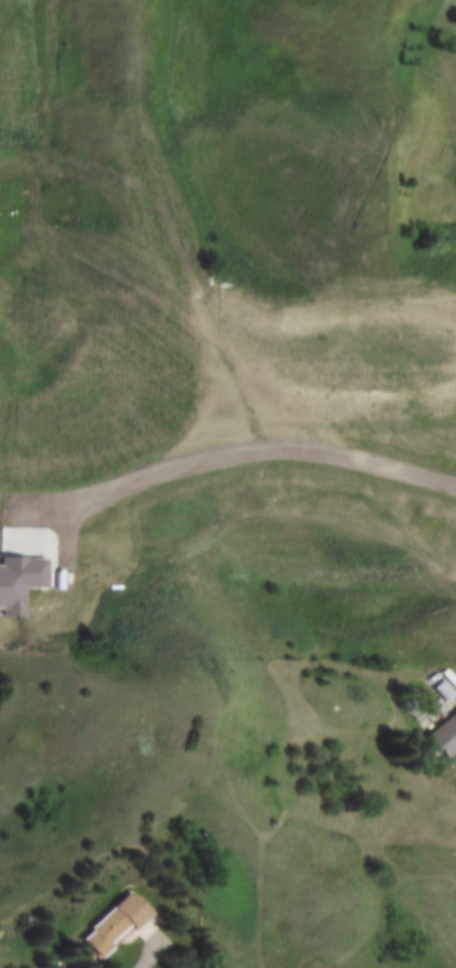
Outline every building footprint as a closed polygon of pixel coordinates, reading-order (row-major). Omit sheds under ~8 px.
[(436,699),(416,717),(427,729),(455,703),(455,693),(440,675),(426,687),(436,699)] [(432,738),(454,762),(455,761),(455,716),(432,738)] [(85,940),(103,961),(142,926),(124,905),(85,940)]
